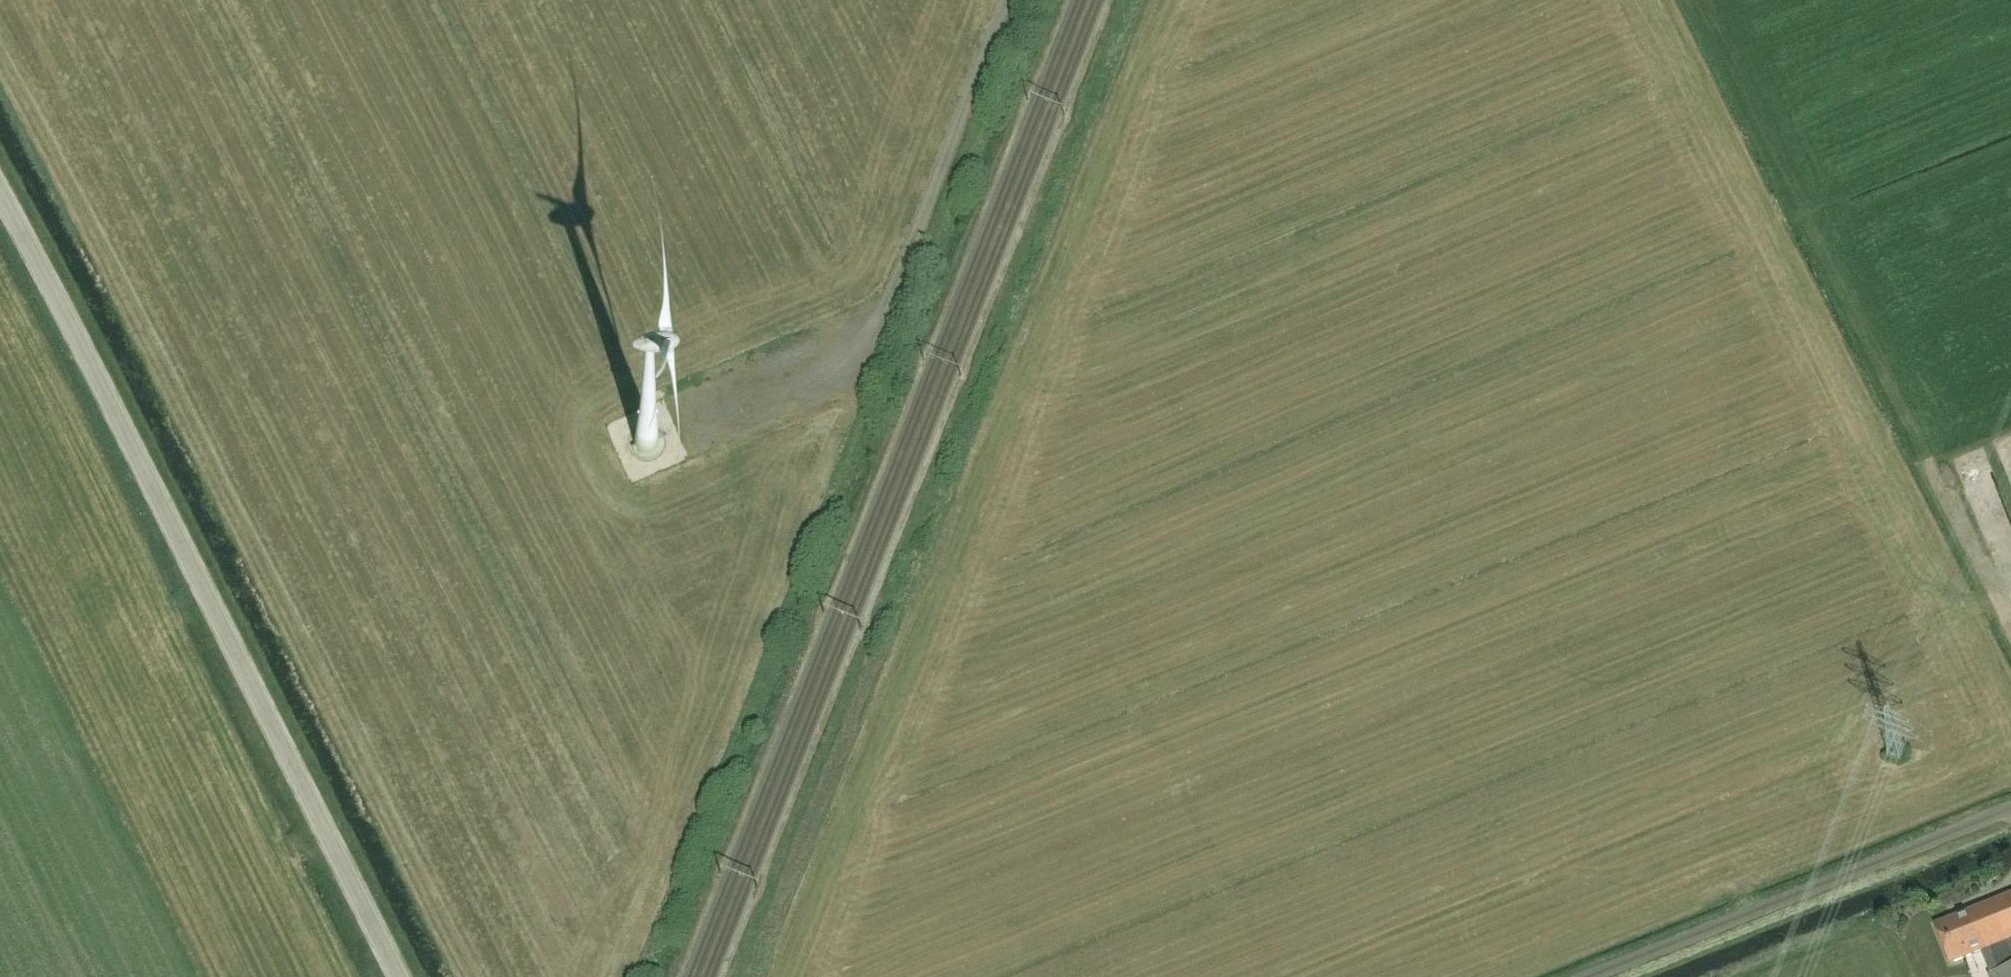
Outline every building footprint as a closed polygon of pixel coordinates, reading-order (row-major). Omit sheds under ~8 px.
[(645,455),(650,454),(654,453),(657,450),(659,446),(660,441),(659,437),(656,433),(653,430),(649,429),(644,429),(640,431),(637,434),(635,438),(634,442),(635,447),(637,451),(641,453),(645,455)] [(2004,473),(2010,470),(2010,436),(1992,445),(2004,473)] [(1949,460),(1958,483),(1989,470),(1980,448),(1949,460)] [(1983,475),(1960,485),(1967,500),(1989,490),(1983,475)] [(1936,923),(1951,962),(1982,950),(1991,972),(1990,973),(1992,976),(2010,976),(2010,894),(1936,923)]
